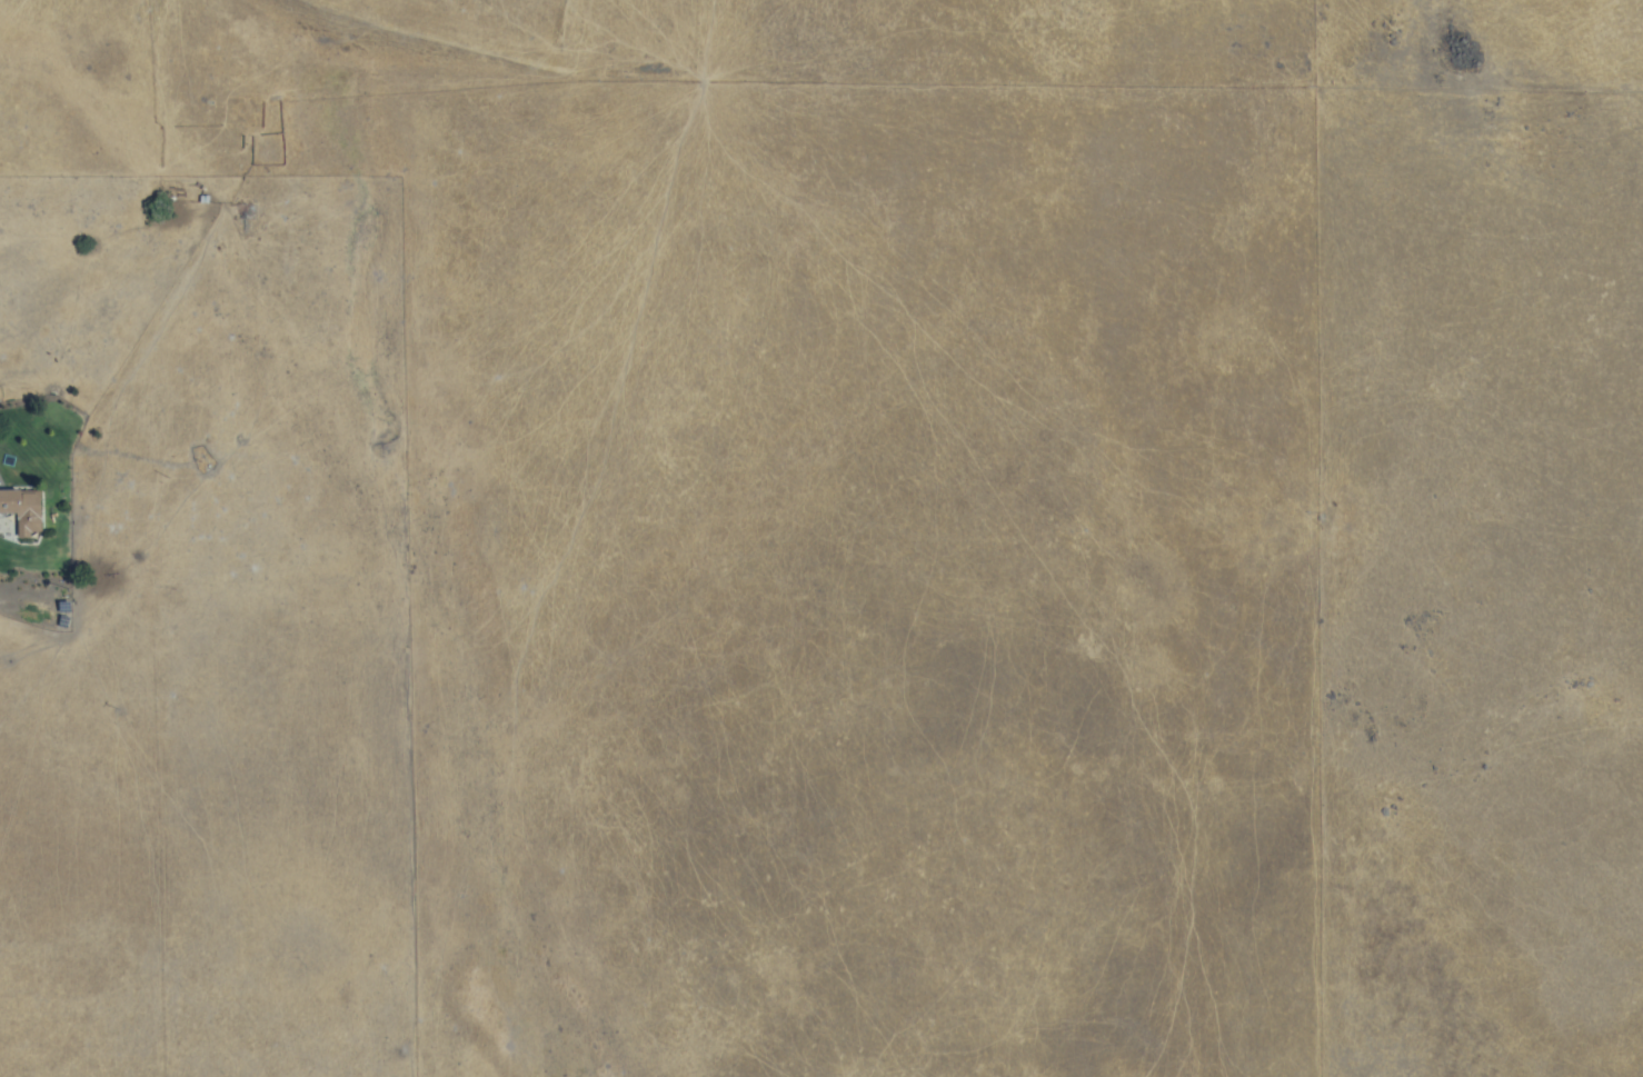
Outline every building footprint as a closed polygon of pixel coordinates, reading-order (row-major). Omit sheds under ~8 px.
[(17,512),(0,512),(0,485),(22,485),(22,491),(41,490),(46,539),(19,538),(17,512)]
